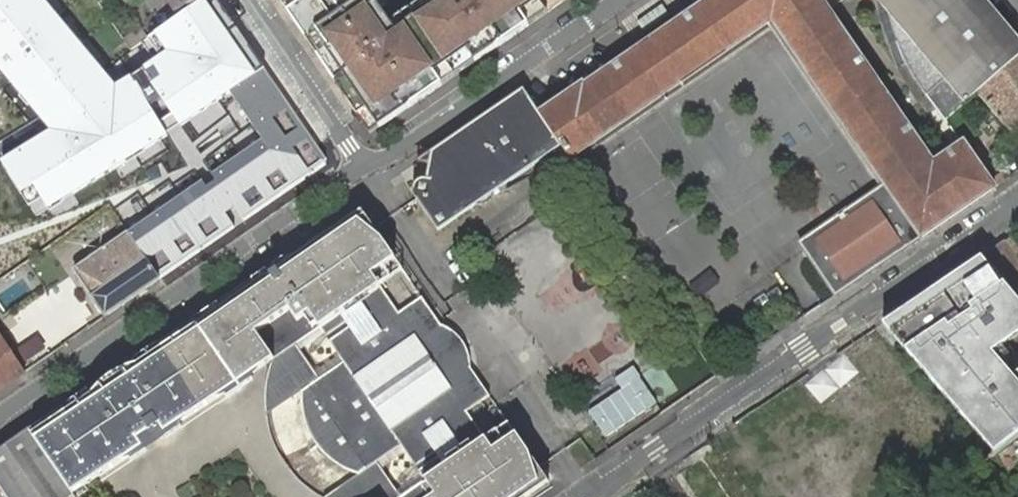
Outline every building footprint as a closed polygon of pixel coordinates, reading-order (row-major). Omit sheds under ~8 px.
[(51,131),(0,163),(37,218),(169,138),(231,93),(256,75),(204,0),(184,14),(181,16),(155,33),(168,53),(117,86),(44,0),(0,0),(0,69),(51,131)] [(171,1),(181,16),(184,14),(204,0),(170,0),(171,1)] [(451,80),(404,15),(392,0),(280,0),(368,130),(374,132),(451,80)] [(549,12),(540,0),(425,0),(404,15),(451,80),(549,12)] [(549,12),(566,0),(540,0),(549,12)] [(732,48),(772,21),(921,237),(995,187),(966,144),(965,143),(934,165),(829,11),(821,0),(709,0),(697,8),(732,48)] [(970,102),(978,94),(1017,59),(1017,41),(983,0),(885,0),(970,102)] [(562,146),(570,159),(585,150),(732,48),(697,8),(584,86),(583,84),(539,113),(562,146)] [(149,25),(125,40),(131,50),(155,33),(149,25)] [(978,94),(1012,135),(1017,130),(1017,59),(978,94)] [(265,68),(256,75),(231,93),(262,140),(128,232),(160,279),(295,186),(326,165),(326,158),(265,68)] [(493,194),(562,146),(539,113),(523,89),(506,101),(508,105),(499,111),(497,107),(472,124),(467,128),(432,152),(430,159),(429,166),(433,167),(430,183),(426,182),(423,181),(420,180),(418,181),(415,183),(413,185),(412,187),(411,189),(412,192),(413,195),(414,197),(437,231),(475,206),(472,202),(490,189),(493,194)] [(508,105),(506,101),(497,107),(499,111),(508,105)] [(432,152),(416,164),(422,165),(429,166),(430,159),(432,152)] [(475,206),(493,194),(490,189),(472,202),(475,206)] [(901,243),(874,202),(815,241),(843,282),(901,243)] [(455,488),(499,458),(494,451),(473,420),(496,404),(438,321),(428,305),(422,295),(397,311),(371,272),(366,265),(389,249),(361,208),(288,259),(285,254),(272,262),(276,267),(266,274),(263,268),(251,277),(254,282),(243,290),(240,285),(232,290),(276,355),(293,343),(294,342),(318,326),(341,360),(317,377),(299,389),(301,405),(307,428),(317,445),(332,461),(349,471),(359,475),(376,464),(400,447),(424,481),(401,496),(461,496),(455,488)] [(105,317),(160,279),(128,232),(105,248),(102,251),(92,257),(89,259),(74,269),(105,317)] [(983,256),(1017,298),(1017,234),(1017,232),(1003,242),(983,256)] [(366,265),(371,272),(394,256),(389,249),(366,265)] [(875,328),(958,426),(988,461),(1017,435),(1017,298),(983,256),(875,328)] [(276,355),(232,290),(227,293),(231,298),(219,306),(196,322),(236,382),(249,373),(260,366),(270,359),(272,357),(276,355)] [(216,301),(192,317),(196,322),(219,306),(216,301)] [(132,359),(135,364),(196,322),(192,317),(190,319),(132,359)] [(43,427),(32,435),(59,474),(73,495),(74,496),(143,448),(138,441),(161,424),(166,432),(237,384),(236,382),(196,322),(135,364),(91,394),(66,411),(55,419),(43,427)] [(25,372),(0,333),(0,389),(25,372)] [(317,377),(294,342),(293,343),(276,355),(272,357),(270,359),(267,368),(265,379),(265,398),(266,412),(299,389),(317,377)] [(587,411),(605,437),(692,378),(675,353),(639,377),(632,366),(614,379),(621,389),(587,411)] [(237,384),(240,387),(252,378),(249,373),(236,382),(237,384)] [(63,406),(66,411),(91,394),(87,389),(63,406)] [(40,422),(43,427),(55,419),(52,413),(40,422)] [(28,430),(0,449),(0,496),(7,496),(70,496),(73,495),(59,474),(32,435),(28,430)] [(499,458),(522,442),(517,434),(494,451),(499,458)] [(527,449),(522,442),(499,458),(504,465),(527,449)] [(550,482),(527,449),(504,465),(499,458),(455,488),(461,496),(528,496),(550,482)] [(358,476),(326,496),(398,496),(376,464),(358,476)] [(802,496),(829,496),(820,484),(802,496)]
